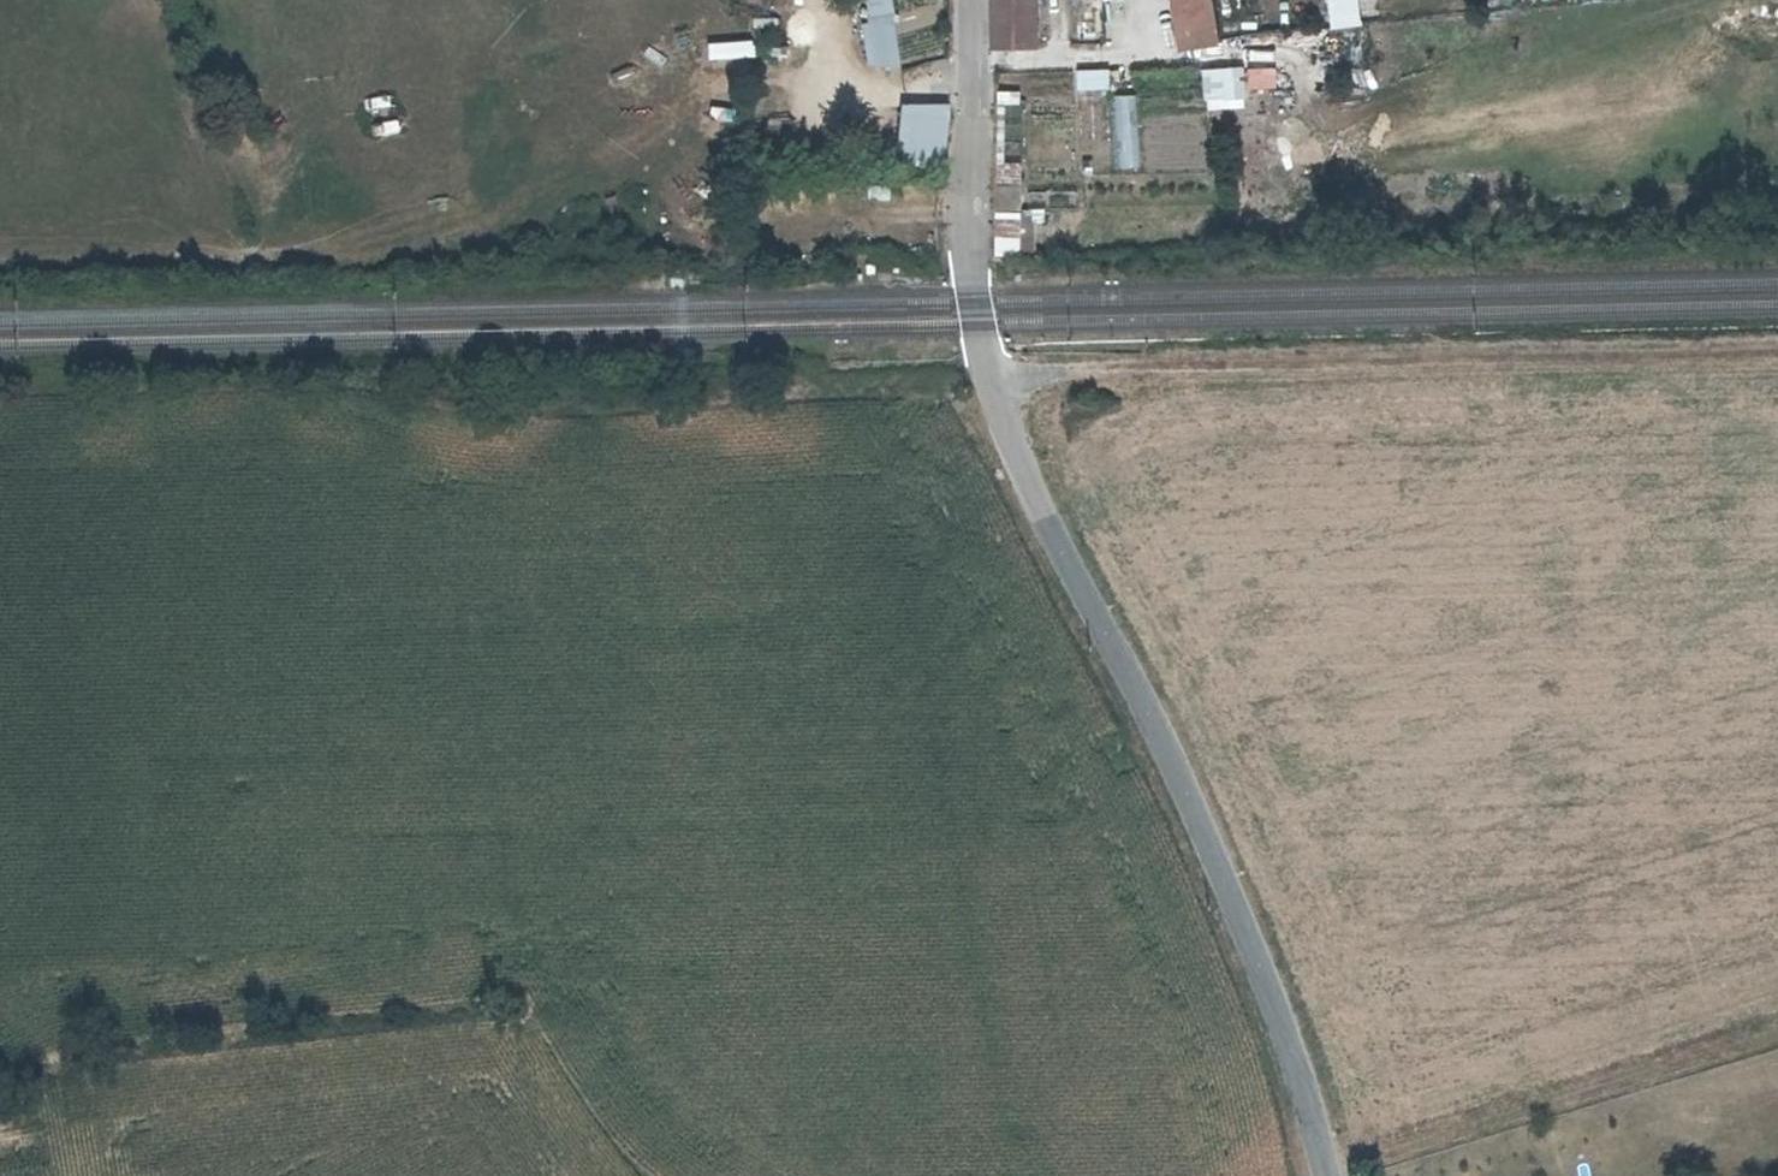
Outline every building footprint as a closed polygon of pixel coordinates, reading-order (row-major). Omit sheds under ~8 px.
[(897,69),(894,0),(862,0),(866,70),(897,69)] [(993,42),(1035,41),(1031,0),(993,0),(993,42)] [(1179,40),(1219,36),(1214,0),(1172,0),(1179,40)] [(1277,86),(1276,65),(1247,66),(1248,87),(1277,86)] [(1203,107),(1244,107),(1244,66),(1204,66),(1203,107)] [(1111,68),(1076,70),(1077,93),(1112,92),(1111,68)] [(1116,169),(1139,167),(1134,94),(1112,95),(1116,169)] [(392,95),(368,99),(374,137),(398,133),(392,95)] [(947,166),(948,105),(899,105),(899,165),(947,166)] [(999,224),(1001,247),(1017,246),(1015,223),(999,224)] [(889,264),(876,264),(876,278),(890,278),(889,264)]
